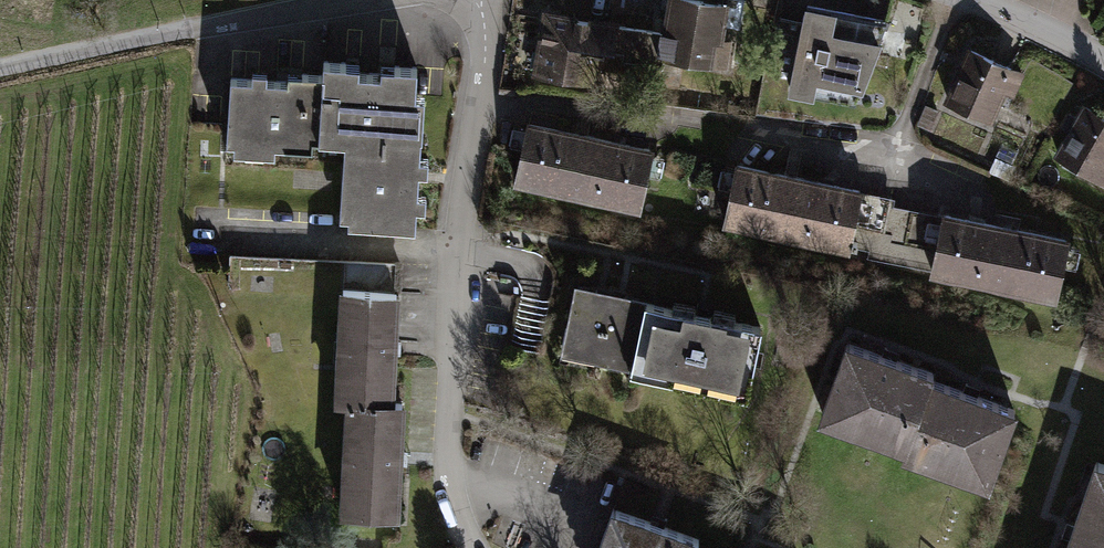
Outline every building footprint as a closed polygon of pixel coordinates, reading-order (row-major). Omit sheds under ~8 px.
[(803,0),(801,0),(786,86),(853,98),(887,15),(803,0)] [(733,13),(672,1),(660,61),(721,72),(733,13)] [(610,30),(544,21),(535,83),(601,93),(610,30)] [(1021,80),(973,56),(947,107),(995,132),(1021,80)] [(324,81),(230,76),(227,144),(286,147),(286,138),(320,140),(321,128),(354,130),(349,225),(415,228),(421,133),(410,132),(413,70),(325,65),(324,81)] [(929,101),(920,125),(933,129),(942,106),(929,101)] [(1091,112),(1057,165),(1103,195),(1103,121),(1091,112)] [(657,157),(534,128),(519,188),(643,218),(657,157)] [(862,197),(742,171),(728,233),(849,259),(862,197)] [(1072,248),(950,219),(936,278),(1057,307),(1072,248)] [(394,289),(343,287),(338,398),(349,399),(344,509),(397,512),(402,400),(389,400),(394,289)] [(768,341),(582,295),(565,363),(751,410),(768,341)] [(944,383),(855,352),(828,428),(916,459),(912,470),(996,499),(1023,423),(940,394),(944,383)] [(1103,468),(1074,547),(1103,547),(1103,469),(1103,468)] [(618,516),(607,547),(706,547),(618,516)]
